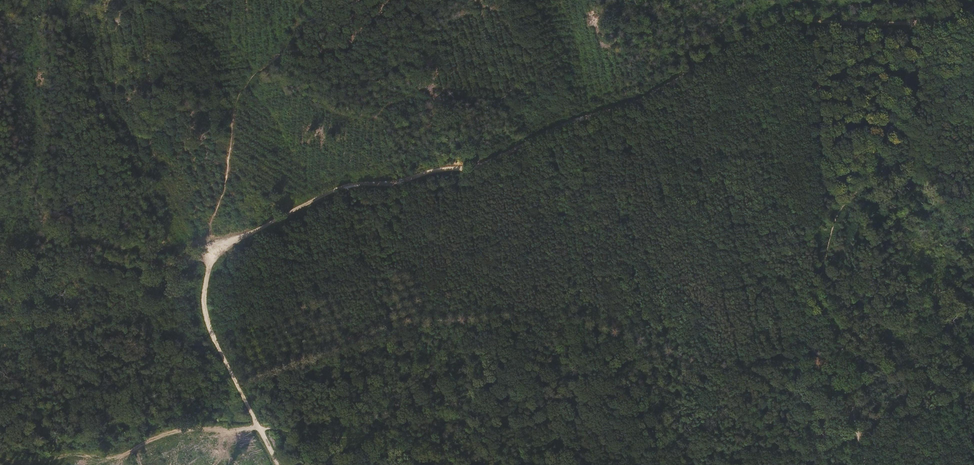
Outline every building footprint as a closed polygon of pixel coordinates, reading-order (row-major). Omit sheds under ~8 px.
[(201,239),(206,238),(205,235),(193,238),(195,243),(202,241),(201,239)]
